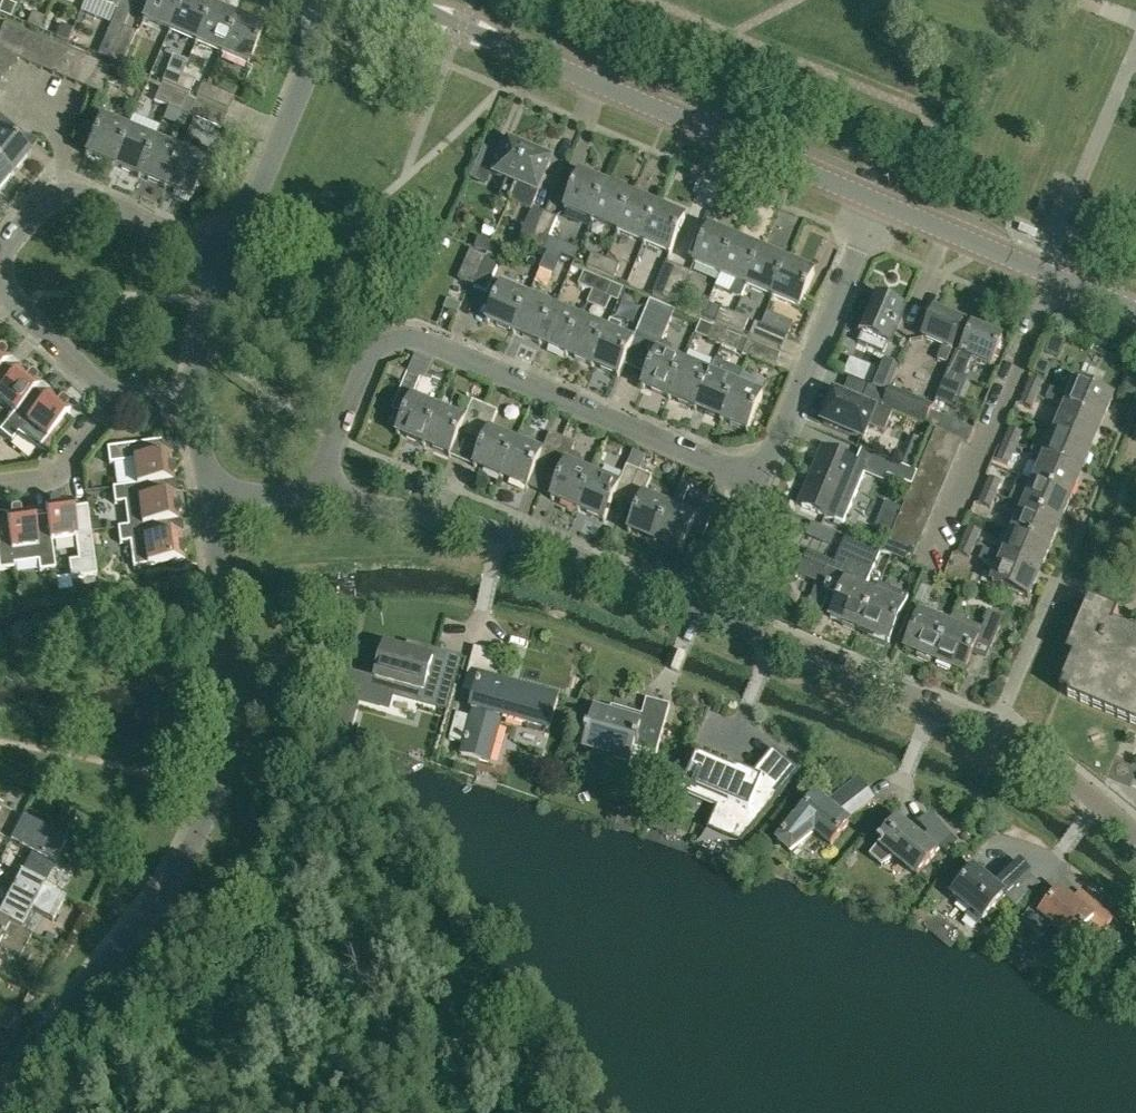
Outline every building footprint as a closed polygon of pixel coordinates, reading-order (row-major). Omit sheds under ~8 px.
[(116,10),(120,0),(92,0),(116,10)] [(142,22),(168,33),(182,0),(151,0),(142,22)] [(210,6),(201,3),(202,1),(202,0),(182,0),(168,33),(194,45),(211,7),(210,6)] [(10,19),(15,7),(3,1),(0,8),(0,15),(10,19)] [(237,18),(227,14),(228,12),(226,8),(215,3),(211,4),(210,6),(211,7),(194,45),(221,56),(237,18)] [(26,26),(39,31),(44,19),(32,14),(26,26)] [(247,67),(255,49),(263,29),(237,18),(221,56),(247,67)] [(29,34),(4,24),(0,33),(0,45),(18,60),(29,34)] [(55,38),(67,43),(72,31),(60,26),(55,38)] [(119,38),(110,60),(122,65),(136,33),(124,28),(119,38)] [(30,65),(41,39),(29,34),(18,60),(30,65)] [(109,34),(99,56),(110,60),(119,38),(109,34)] [(42,70),(53,44),(41,39),(30,65),(42,70)] [(53,74),(64,49),(53,44),(42,70),(53,74)] [(18,60),(0,45),(0,60),(11,69),(18,60)] [(65,79),(75,54),(64,49),(53,74),(65,79)] [(76,84),(87,59),(75,54),(65,79),(76,84)] [(88,89),(99,63),(87,59),(76,84),(88,89)] [(11,69),(0,60),(0,77),(3,79),(11,69)] [(100,94),(110,68),(99,63),(88,89),(100,94)] [(175,88),(180,75),(168,70),(163,83),(175,88)] [(180,75),(175,88),(190,94),(195,81),(180,75)] [(234,98),(202,85),(197,96),(229,110),(234,98)] [(167,107),(173,94),(160,89),(155,102),(167,107)] [(173,94),(167,107),(182,113),(187,100),(173,94)] [(226,117),(195,104),(189,116),(221,130),(226,117)] [(112,167),(128,130),(101,118),(85,155),(112,167)] [(154,141),(128,130),(112,167),(138,178),(154,141)] [(12,178),(30,156),(0,131),(0,168),(12,178)] [(154,141),(138,178),(165,189),(180,152),(154,141)] [(510,202),(531,152),(509,143),(496,176),(508,181),(501,198),(510,202)] [(180,152),(165,189),(190,200),(198,182),(210,187),(223,157),(210,151),(205,162),(180,152)] [(533,208),(544,182),(552,161),(531,152),(510,202),(532,211),(519,240),(531,245),(545,213),(533,208)] [(12,178),(0,168),(0,192),(12,178)] [(591,221),(607,184),(581,173),(565,210),(591,221)] [(618,233),(634,196),(607,184),(591,221),(618,233)] [(644,244),(659,206),(634,196),(618,233),(644,244)] [(1046,215),(1050,204),(1043,201),(1038,212),(1046,215)] [(670,255),(677,238),(686,218),(659,206),(644,244),(670,255)] [(545,213),(531,245),(545,251),(559,219),(545,213)] [(1084,219),(1077,216),(1073,227),(1080,230),(1084,220),(1084,219)] [(721,276),(736,239),(710,228),(694,265),(721,276)] [(487,255),(492,243),(480,238),(475,250),(487,255)] [(747,287),(762,250),(736,239),(721,276),(747,287)] [(458,280),(475,288),(488,258),(471,250),(458,280)] [(773,298),(788,261),(762,250),(747,287),(773,298)] [(601,272),(606,260),(594,255),(588,267),(601,272)] [(487,293),(501,261),(489,256),(488,258),(475,288),(487,293)] [(559,264),(560,262),(559,262),(545,256),(544,259),(540,269),(551,274),(554,276),(559,264)] [(606,260),(601,272),(616,279),(621,267),(606,260)] [(788,261),(773,298),(800,309),(815,272),(788,261)] [(665,300),(679,268),(667,263),(654,295),(665,300)] [(649,274),(635,268),(630,280),(628,284),(645,291),(647,292),(651,282),(654,276),(649,274)] [(679,268),(665,300),(677,305),(691,273),(679,268)] [(593,290),(598,278),(586,273),(581,285),(593,290)] [(598,278),(593,290),(608,297),(613,285),(598,278)] [(513,334),(529,297),(503,285),(487,323),(513,334)] [(539,345),(555,307),(529,297),(513,334),(539,345)] [(884,354),(888,344),(890,345),(905,310),(875,298),(861,332),(863,333),(858,343),(884,354)] [(461,305),(460,304),(448,299),(444,308),(445,308),(450,311),(450,312),(457,315),(461,305)] [(651,301),(638,334),(649,338),(663,306),(651,301)] [(730,327),(735,315),(738,307),(726,302),(717,322),(730,327)] [(662,343),(643,388),(669,399),(685,362),(669,356),(673,347),(663,343),(675,311),(663,306),(649,338),(662,343)] [(566,357),(582,319),(555,307),(539,345),(566,357)] [(947,363),(963,324),(964,325),(967,318),(965,317),(964,319),(954,315),(953,318),(934,311),(923,337),(943,346),(938,359),(947,363)] [(735,315),(730,327),(746,334),(751,322),(735,315)] [(609,330),(607,329),(582,319),(566,357),(593,368),(609,330)] [(609,330),(593,368),(619,379),(635,341),(619,334),(623,325),(611,320),(607,329),(609,330)] [(722,345),(727,333),(703,323),(697,335),(722,345)] [(788,338),(756,324),(751,336),(783,350),(788,338)] [(991,366),(994,360),(1003,339),(973,327),(962,352),(957,350),(947,372),(963,379),(964,377),(972,358),(991,366)] [(727,333),(722,345),(738,352),(744,340),(727,333)] [(780,356),(749,343),(744,355),(775,368),(780,356)] [(3,365),(4,366),(9,360),(6,357),(6,354),(1,350),(0,350),(0,369),(3,365)] [(695,410),(711,373),(685,362),(669,399),(695,410)] [(888,394),(890,388),(897,370),(881,363),(871,387),(888,394)] [(4,366),(3,365),(0,369),(0,401),(15,413),(20,407),(20,408),(34,391),(35,391),(40,385),(36,383),(37,380),(31,375),(29,376),(19,368),(14,374),(4,366)] [(947,372),(935,400),(955,409),(967,378),(964,377),(963,379),(947,372)] [(721,421),(737,384),(711,373),(695,410),(721,421)] [(423,447),(440,409),(413,398),(421,380),(408,375),(393,411),(405,416),(397,435),(423,447)] [(1027,392),(1038,396),(1043,384),(1032,379),(1027,392)] [(1103,424),(1105,419),(1114,398),(1077,382),(1070,397),(1051,389),(1047,400),(1066,408),(1103,424)] [(737,384),(721,421),(748,433),(764,395),(737,384)] [(882,408),(882,407),(888,394),(871,387),(871,388),(868,387),(861,405),(830,393),(823,410),(827,412),(822,424),(863,441),(869,426),(884,433),(893,413),(882,408)] [(888,394),(882,407),(926,425),(933,407),(890,388),(888,394)] [(35,391),(34,391),(20,408),(20,407),(15,413),(0,431),(0,432),(12,442),(18,434),(38,450),(70,411),(67,408),(68,405),(62,401),(59,402),(50,393),(45,399),(35,391)] [(1033,409),(1038,396),(1027,392),(1022,404),(1033,409)] [(472,440),(486,407),(473,402),(465,420),(440,409),(423,447),(451,458),(460,435),(472,440)] [(500,479),(516,442),(490,431),(498,413),(486,407),(472,440),(484,445),(474,468),(500,479)] [(1092,449),(1103,424),(1066,408),(1055,434),(1092,449)] [(926,426),(936,430),(961,441),(968,443),(973,430),(931,413),(926,426)] [(1011,429),(1006,441),(1017,446),(1023,433),(1011,429)] [(956,453),(961,441),(936,430),(931,443),(956,453)] [(1049,448),(1036,442),(1031,452),(1045,458),(1082,474),(1092,449),(1055,434),(1049,448)] [(549,472),(563,440),(550,435),(543,453),(516,442),(500,479),(527,490),(537,467),(549,472)] [(578,511),(593,474),(578,468),(581,461),(580,457),(572,453),(575,445),(563,440),(549,472),(561,477),(551,500),(578,511)] [(1012,458),(1017,446),(1006,441),(1001,454),(1012,458)] [(174,469),(172,468),(170,455),(162,456),(160,442),(107,449),(109,465),(133,461),(136,485),(136,486),(166,482),(166,483),(174,482),(173,478),(175,476),(174,469)] [(951,465),(956,453),(931,443),(926,455),(951,465)] [(862,465),(858,463),(824,449),(812,478),(814,479),(803,507),(843,524),(864,475),(858,473),(862,465)] [(891,476),(913,486),(916,480),(919,473),(896,464),(867,452),(862,464),(891,476)] [(946,478),(951,465),(926,455),(921,467),(946,478)] [(1071,499),(1082,474),(1045,458),(1034,484),(1071,499)] [(627,505),(640,473),(627,467),(620,485),(593,474),(578,511),(605,523),(615,499),(627,505)] [(940,490),(946,478),(921,467),(919,473),(916,480),(940,490)] [(655,544),(671,507),(645,496),(653,478),(640,473),(627,505),(638,510),(629,533),(655,544)] [(985,491),(996,496),(1001,483),(990,479),(985,491)] [(935,503),(940,490),(916,480),(913,486),(911,492),(935,503)] [(168,496),(166,483),(166,482),(136,486),(136,485),(112,489),(115,504),(124,503),(128,527),(128,528),(171,522),(179,521),(178,517),(181,515),(180,508),(177,507),(175,495),(168,496)] [(681,484),(675,498),(684,502),(689,488),(681,484)] [(1061,524),(1071,499),(1034,484),(1024,509),(1061,524)] [(991,508),(996,496),(985,491),(979,504),(991,508)] [(930,515),(935,503),(911,492),(905,505),(930,515)] [(72,501),(59,503),(57,500),(50,501),(49,504),(45,505),(47,517),(51,542),(52,542),(75,539),(78,562),(69,563),(71,581),(97,577),(87,507),(73,509),(72,501)] [(682,555),(691,532),(703,537),(717,505),(704,500),(697,518),(671,507),(655,544),(682,555)] [(925,527),(930,515),(905,505),(900,517),(925,527)] [(1050,549),(1061,524),(1024,509),(1013,533),(1050,549)] [(33,511),(20,512),(18,510),(11,511),(10,514),(6,514),(7,524),(8,524),(14,566),(15,566),(38,563),(40,573),(56,571),(52,542),(51,542),(47,517),(34,518),(33,511)] [(920,540),(925,527),(900,517),(895,529),(920,540)] [(91,533),(100,532),(98,519),(89,520),(91,533)] [(173,535),(171,522),(128,528),(128,527),(118,528),(120,544),(130,543),(133,568),(184,561),(184,557),(186,555),(185,548),(182,547),(180,534),(173,535)] [(15,569),(15,566),(14,566),(8,524),(7,524),(0,526),(0,571),(15,569)] [(818,526),(814,536),(833,544),(837,534),(818,526)] [(964,541),(975,546),(981,533),(969,528),(964,541)] [(915,551),(920,540),(895,529),(890,541),(915,551)] [(1040,573),(1050,549),(1013,533),(1003,558),(1040,573)] [(875,594),(865,590),(881,552),(846,537),(835,563),(808,551),(797,577),(826,590),(825,591),(839,597),(831,618),(860,631),(875,594)] [(910,564),(915,551),(890,541),(885,554),(910,564)] [(970,558),(975,546),(964,541),(958,553),(970,558)] [(1040,573),(1003,558),(985,550),(980,560),(999,568),(992,583),(1029,599),(1040,573)] [(889,643),(904,606),(909,596),(880,584),(875,594),(860,631),(889,643)] [(1113,628),(1118,614),(1089,602),(1070,647),(1077,650),(1059,692),(1068,696),(1067,697),(1135,726),(1135,638),(1113,628)] [(963,674),(977,643),(991,649),(1004,619),(990,612),(983,629),(968,622),(969,619),(955,613),(950,626),(934,662),(963,674)] [(934,662),(950,626),(920,613),(905,650),(934,662)] [(434,660),(418,656),(420,651),(407,647),(404,647),(403,652),(385,647),(375,683),(364,680),(356,709),(385,717),(391,694),(424,703),(424,700),(428,701),(428,702),(446,708),(447,706),(438,703),(448,668),(456,670),(457,669),(448,666),(433,662),(434,660)] [(450,740),(465,744),(462,755),(489,763),(501,719),(550,732),(559,699),(497,683),(504,656),(475,648),(450,740)] [(670,706),(647,700),(642,715),(612,706),(609,716),(595,712),(584,751),(630,763),(631,759),(654,765),(670,706)] [(734,774),(733,774),(734,772),(697,756),(696,758),(691,756),(684,771),(683,773),(685,773),(698,779),(693,791),(697,793),(698,790),(720,800),(717,808),(713,816),(713,817),(708,830),(728,838),(730,833),(732,830),(735,832),(735,831),(748,837),(751,833),(774,806),(773,805),(772,805),(777,793),(782,795),(801,772),(783,758),(782,758),(778,754),(757,779),(751,776),(745,773),(744,776),(735,773),(734,774)] [(859,782),(828,807),(815,796),(797,818),(778,842),(791,854),(816,833),(831,846),(849,824),(846,821),(874,800),(859,782)] [(23,819),(0,807),(0,838),(10,844),(23,819)] [(43,887),(44,886),(67,842),(23,819),(10,844),(30,855),(20,875),(43,887)] [(923,842),(898,822),(878,846),(870,857),(882,867),(896,858),(918,876),(937,854),(936,853),(941,846),(947,853),(957,843),(935,820),(925,829),(929,834),(923,842)] [(953,895),(971,910),(965,917),(976,926),(982,919),(984,921),(995,907),(996,907),(1031,875),(1020,863),(994,888),(973,870),(953,895)] [(44,886),(43,887),(20,875),(0,913),(0,920),(20,930),(21,930),(32,909),(53,921),(65,898),(44,886)] [(1041,937),(1052,924),(1075,943),(1084,932),(1095,941),(1113,919),(1081,892),(1072,903),(1059,891),(1053,898),(1046,893),(1023,922),(1041,937)] [(20,959),(32,936),(21,930),(20,930),(0,920),(0,948),(20,959)]
